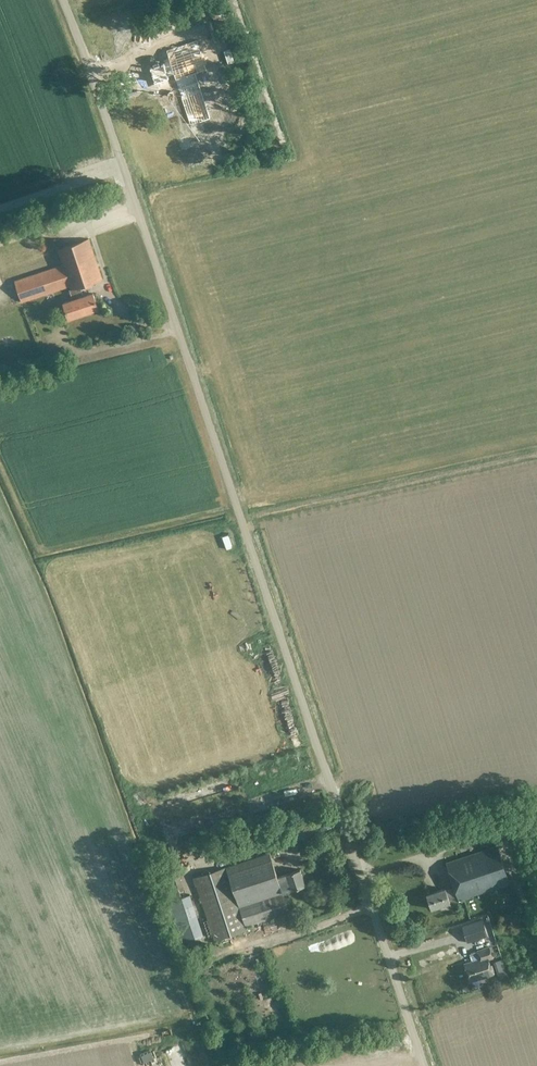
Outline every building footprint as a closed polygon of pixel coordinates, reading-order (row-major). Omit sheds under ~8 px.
[(204,33),(142,52),(155,92),(184,83),(197,122),(213,117),(201,79),(217,73),(204,33)] [(45,257),(38,238),(0,251),(0,273),(45,257)] [(58,248),(63,264),(68,263),(83,314),(98,309),(93,293),(83,296),(80,287),(102,280),(89,238),(58,248)] [(68,318),(83,314),(68,263),(63,264),(15,280),(22,301),(68,286),(69,289),(68,290),(71,299),(63,302),(68,318)] [(112,297),(108,284),(103,286),(108,298),(112,297)] [(185,832),(181,824),(170,830),(173,838),(185,832)] [(459,899),(509,882),(496,844),(446,861),(454,887),(445,890),(444,887),(426,893),(431,908),(449,902),(448,898),(457,895),(459,899)] [(300,868),(285,873),(277,875),(270,853),(193,877),(214,939),(246,928),(246,925),(289,911),(283,891),(305,884),(300,868)] [(158,865),(170,899),(185,894),(173,860),(158,865)] [(167,901),(181,942),(203,935),(189,894),(167,901)] [(487,935),(482,919),(461,926),(466,942),(487,935)] [(470,980),(493,973),(488,958),(492,957),(489,947),(478,950),(480,957),(465,962),(470,980)] [(504,968),(501,959),(493,962),(496,971),(504,968)] [(164,1046),(170,1065),(178,1065),(187,1063),(180,1041),(164,1046)] [(138,1051),(144,1065),(157,1065),(150,1046),(138,1051)]
